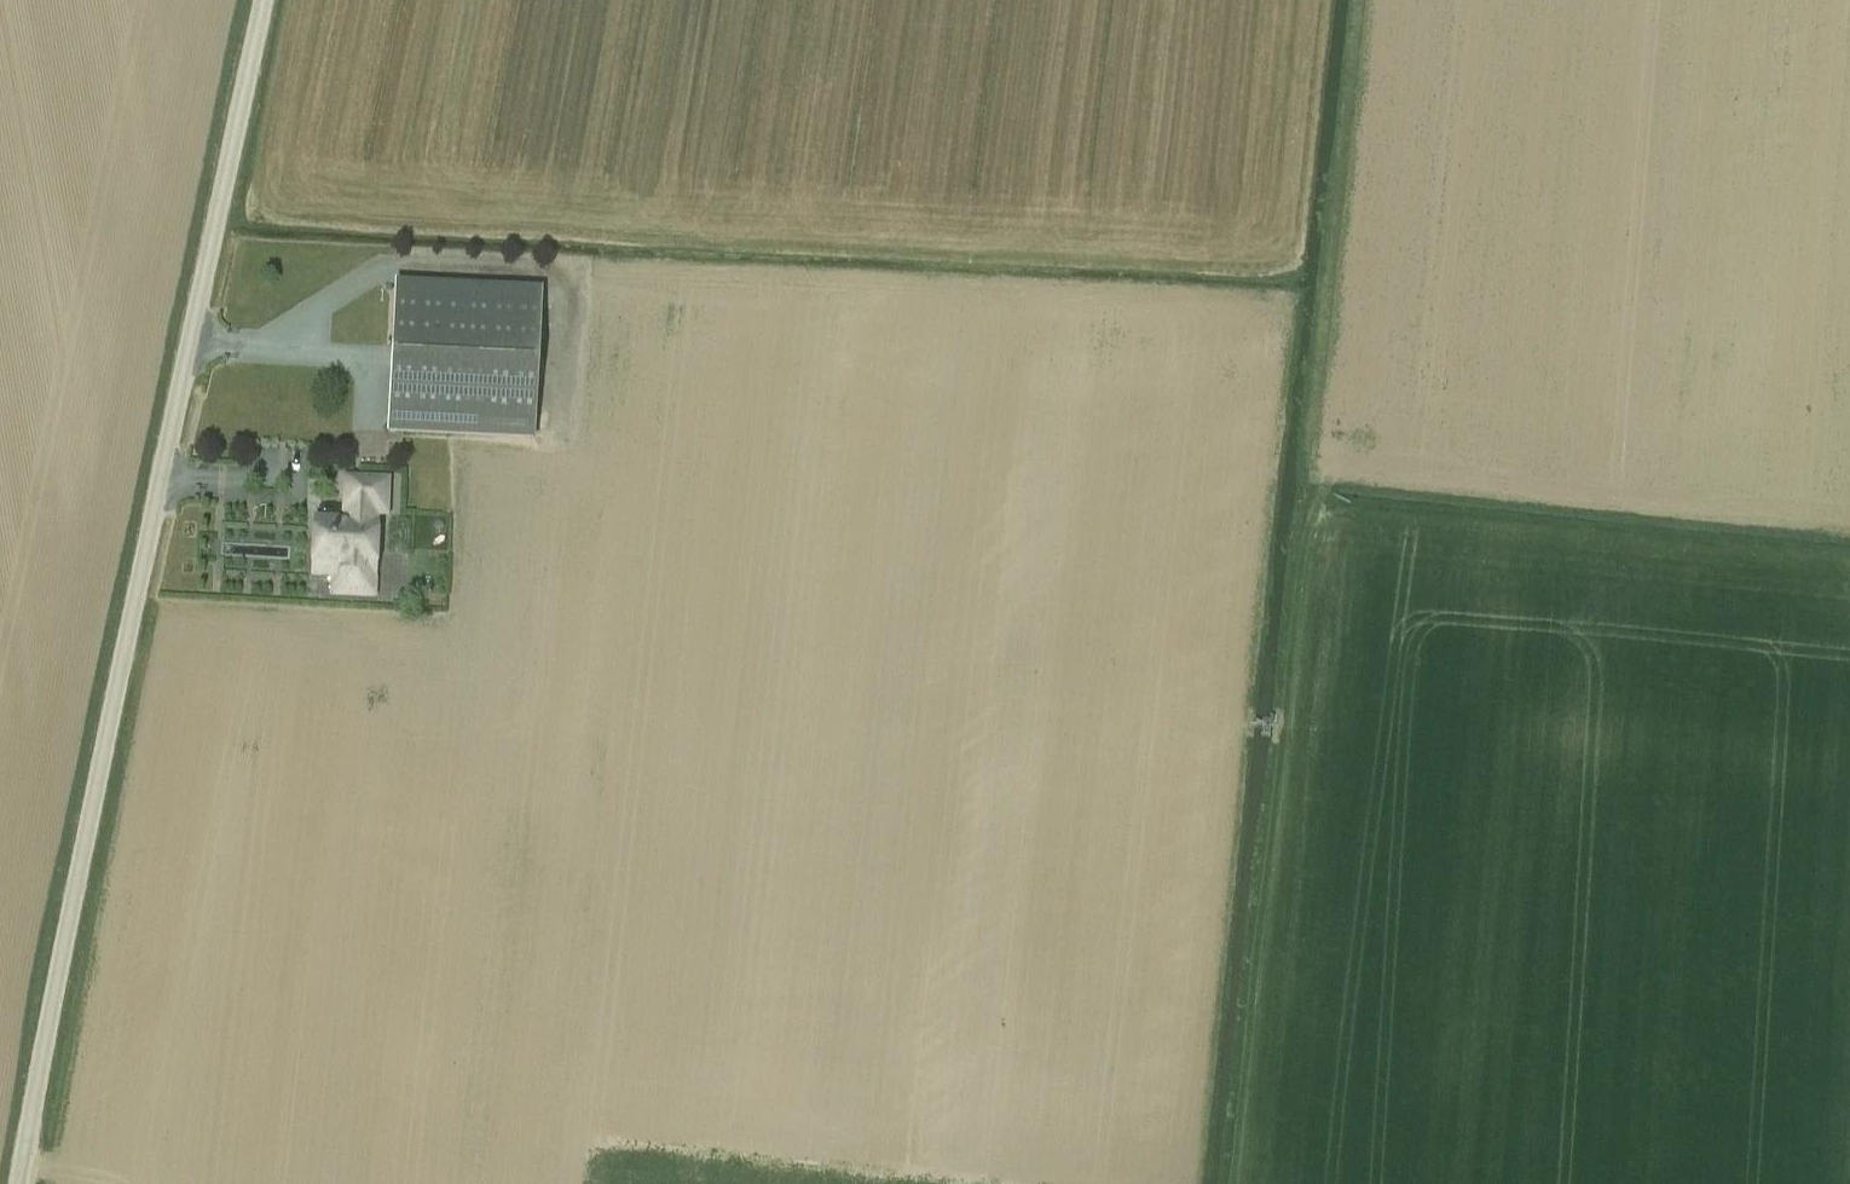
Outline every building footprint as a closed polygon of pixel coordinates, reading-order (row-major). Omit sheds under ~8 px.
[(533,439),(541,294),(396,287),(389,431),(533,439)] [(374,527),(375,514),(385,514),(386,483),(348,482),(346,513),(348,513),(347,525),(317,524),(315,546),(311,550),(311,559),(315,564),(314,573),(336,574),(335,595),(372,597),(376,527),(374,527)]
